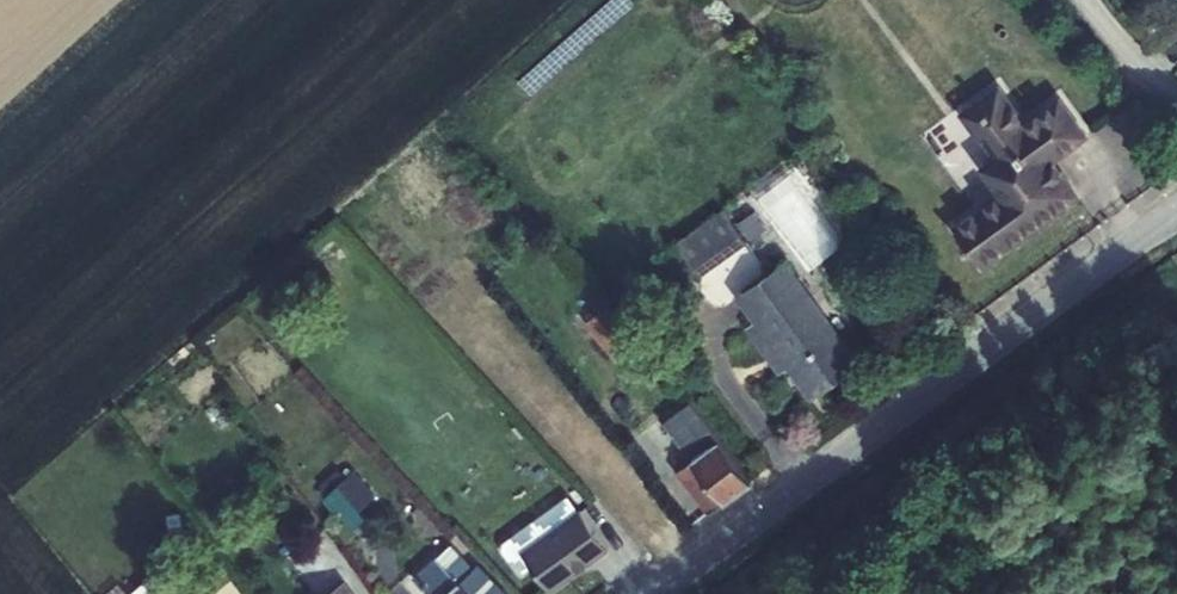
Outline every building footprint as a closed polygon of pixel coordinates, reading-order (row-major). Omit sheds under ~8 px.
[(976,136),(983,130),(997,149),(977,164),(996,190),(952,222),(982,263),(1078,191),(1054,158),(1088,133),(1057,91),(1024,115),(997,79),(957,109),(976,136)] [(760,195),(812,266),(841,244),(789,174),(760,195)] [(699,276),(746,242),(723,207),(676,241),(699,276)] [(737,223),(748,239),(763,229),(752,213),(737,223)] [(787,365),(810,397),(861,360),(786,257),(736,294),(754,319),(745,325),(777,370),(787,365)] [(664,420),(693,455),(719,437),(689,402),(664,420)] [(751,478),(719,437),(693,455),(692,456),(725,497),(751,478)] [(707,511),(725,497),(692,456),(675,469),(707,511)] [(323,496),(344,521),(376,493),(354,468),(323,496)] [(530,565),(549,589),(608,545),(579,507),(563,519),(548,500),(527,516),(530,520),(502,541),(500,549),(519,573),(530,565)] [(413,575),(430,593),(447,593),(461,581),(474,593),(508,593),(478,563),(473,567),(451,541),(413,575)] [(167,587),(155,573),(137,589),(135,586),(126,593),(158,593),(167,587)] [(345,578),(324,593),(356,593),(345,578)] [(461,581),(447,593),(474,593),(461,581)]
